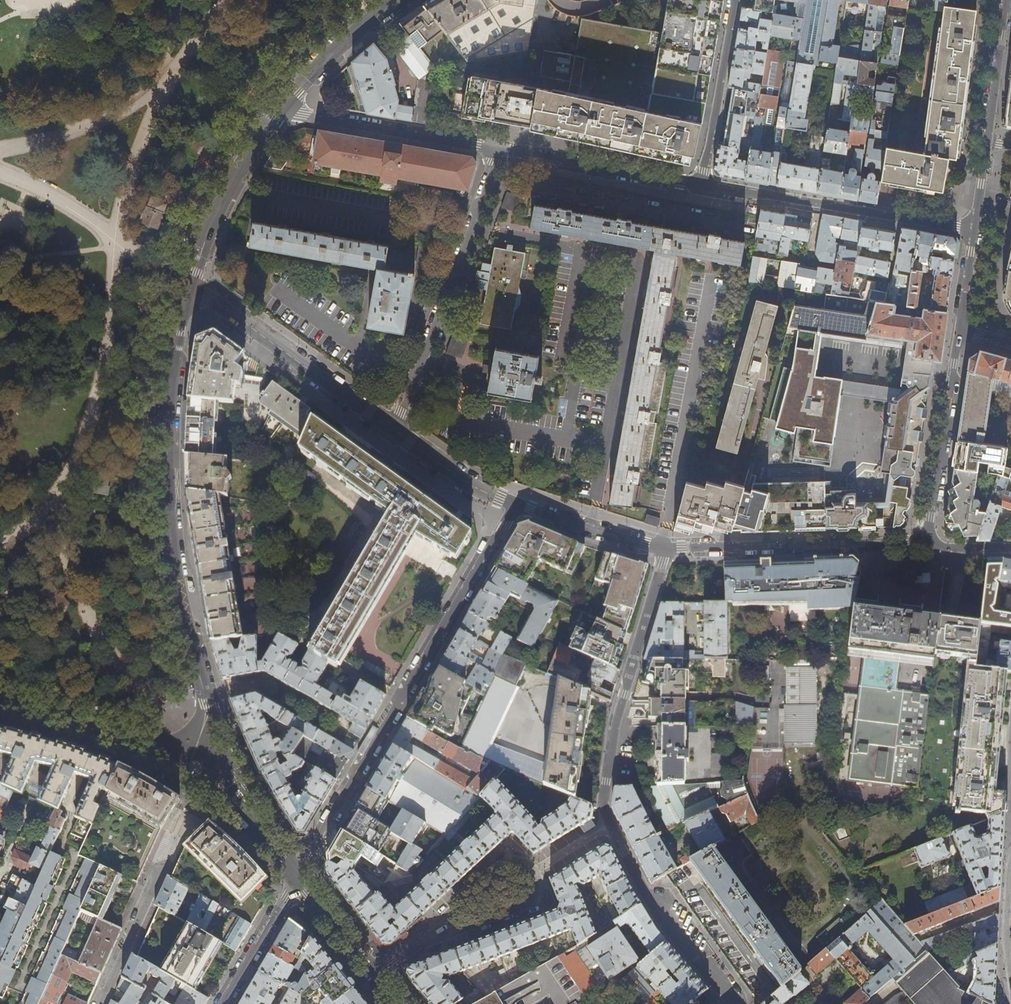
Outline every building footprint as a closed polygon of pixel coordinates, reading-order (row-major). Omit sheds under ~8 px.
[(537,0),(432,0),(427,3),(424,5),(443,30),(468,62),(529,52),(537,0)] [(662,32),(583,18),(576,55),(544,50),(538,87),(531,127),(561,134),(595,141),(630,149),(663,156),(681,160),(692,152),(699,123),(702,123),(706,100),(713,60),(715,48),(724,0),(668,0),(662,32)] [(749,8),(762,10),(774,12),(775,3),(776,0),(750,0),(749,8)] [(798,1),(797,8),(792,38),(792,39),(801,41),(807,0),(798,0),(798,1)] [(828,0),(807,0),(801,41),(798,62),(817,65),(818,65),(819,59),(828,0)] [(840,0),(828,0),(819,59),(837,62),(838,57),(839,48),(840,46),(833,45),(840,0)] [(908,0),(889,0),(888,6),(904,8),(903,11),(906,11),(907,5),(908,0)] [(946,0),(933,0),(932,9),(942,10),(943,6),(945,6),(946,0)] [(792,38),(797,8),(791,7),(790,11),(793,16),(776,13),(778,3),(775,3),(774,12),(773,20),(770,34),(792,38)] [(877,63),(885,7),(868,4),(868,6),(861,51),(860,57),(860,60),(877,63)] [(443,30),(424,5),(422,6),(419,9),(400,22),(407,31),(419,47),(443,30)] [(966,81),(976,10),(945,6),(943,6),(942,10),(922,153),(885,147),(885,148),(880,177),(880,181),(911,186),(942,192),(947,157),(955,158),(962,111),(966,81)] [(757,39),(760,18),(761,18),(762,10),(749,8),(742,7),(740,20),(751,21),(750,26),(749,26),(749,30),(746,30),(746,29),(739,28),(735,47),(755,51),(755,50),(757,39)] [(904,28),(905,17),(887,14),(885,25),(904,28)] [(770,34),(773,20),(761,18),(760,18),(757,39),(764,40),(763,47),(765,48),(765,52),(755,50),(755,51),(752,69),(732,66),(728,87),(734,88),(749,90),(760,92),(762,84),(745,81),(745,77),(751,77),(751,72),(764,74),(768,52),(768,49),(770,34)] [(898,66),(904,28),(885,25),(884,33),(884,35),(892,36),(890,54),(881,53),(880,63),(898,66)] [(395,84),(392,73),(392,71),(390,71),(387,60),(373,43),(348,66),(360,112),(392,118),(425,123),(435,67),(419,47),(407,31),(391,42),(418,77),(414,106),(397,103),(398,99),(394,85),(395,84)] [(734,56),(732,66),(752,69),(755,51),(735,47),(734,56)] [(851,59),(853,50),(839,48),(838,57),(851,59)] [(773,125),(785,51),(768,49),(768,52),(764,74),(763,84),(762,84),(760,92),(759,99),(752,142),(761,143),(764,124),(773,125)] [(838,119),(844,79),(850,80),(844,120),(851,121),(851,118),(855,94),(856,83),(860,60),(851,59),(838,57),(837,62),(829,118),(838,119)] [(783,147),(787,127),(798,62),(789,60),(776,139),(775,145),(783,147)] [(874,80),(866,78),(867,68),(872,68),(872,71),(876,72),(877,63),(860,60),(856,83),(874,85),(874,80)] [(806,119),(814,70),(816,70),(817,65),(798,62),(787,127),(807,131),(809,120),(806,119)] [(531,127),(538,87),(472,75),(465,115),(515,124),(531,127)] [(872,97),(874,85),(856,83),(855,94),(872,97)] [(893,94),(895,84),(884,83),(881,85),(881,86),(876,85),(876,91),(893,94)] [(749,90),(734,88),(724,145),(739,148),(748,97),(749,90)] [(889,122),(893,94),(876,91),(874,102),(885,104),(883,118),(877,117),(877,116),(872,115),(871,119),(889,122)] [(748,97),(739,148),(724,145),(718,144),(714,171),(716,175),(745,180),(752,142),(759,99),(748,97)] [(865,145),(868,120),(851,118),(851,121),(849,131),(846,154),(845,158),(849,158),(851,145),(852,143),(859,144),(865,145)] [(886,139),(889,122),(871,119),(869,136),(874,137),(886,139)] [(846,154),(849,131),(827,128),(826,136),(824,150),(846,154)] [(476,164),(472,157),(407,146),(407,145),(394,143),(383,141),(383,142),(319,130),(313,162),(382,174),(380,180),(396,183),(397,177),(456,187),(454,195),(465,197),(467,189),(468,190),(476,164)] [(817,193),(822,158),(824,150),(826,136),(812,134),(810,152),(807,151),(805,166),(786,162),(787,153),(782,152),(782,154),(776,186),(796,189),(817,193)] [(880,177),(885,148),(879,147),(878,151),(873,150),(874,137),(869,136),(864,166),(878,168),(877,174),(877,177),(880,177)] [(769,184),(774,147),(775,147),(775,146),(769,145),(767,145),(765,152),(759,151),(761,143),(752,142),(745,180),(763,183),(769,184)] [(776,186),(782,154),(777,152),(777,148),(775,147),(774,147),(769,184),(774,185),(776,186)] [(860,173),(864,150),(854,148),(853,158),(855,161),(857,173),(860,173)] [(278,159),(274,150),(264,165),(282,169),(288,159),(278,159)] [(839,197),(843,174),(844,168),(844,167),(840,166),(840,169),(840,170),(840,171),(832,170),(831,165),(831,160),(822,158),(817,193),(839,197)] [(856,200),(860,177),(855,176),(855,172),(854,170),(854,167),(851,166),(851,169),(849,172),(848,175),(843,174),(839,197),(856,200)] [(876,203),(880,181),(874,181),(875,177),(875,176),(874,175),(874,174),(873,174),(871,174),(870,174),(870,175),(869,176),(868,179),(863,179),(859,200),(870,202),(876,203)] [(505,193),(500,208),(512,211),(517,197),(505,193)] [(151,197),(146,207),(139,224),(158,231),(164,214),(168,203),(151,197)] [(159,217),(161,214),(160,214),(164,203),(153,199),(148,209),(146,213),(143,221),(147,223),(145,225),(149,227),(152,228),(153,225),(156,226),(157,223),(159,223),(161,218),(159,217)] [(610,502),(632,506),(640,471),(648,473),(656,424),(648,422),(650,412),(658,414),(667,364),(659,362),(661,351),(659,351),(667,302),(669,303),(671,291),(669,291),(676,253),(709,258),(739,263),(743,241),(720,237),(720,235),(709,233),(709,235),(631,221),(631,220),(617,217),(617,219),(571,211),(572,209),(558,206),(557,208),(535,204),(531,227),(561,232),(620,243),(654,249),(653,255),(648,285),(637,346),(626,407),(616,468),(610,502)] [(778,253),(782,228),(780,228),(781,223),(783,224),(783,223),(785,213),(777,211),(761,209),(760,214),(756,234),(760,235),(760,237),(771,239),(770,242),(769,242),(768,251),(778,253)] [(809,228),(811,217),(791,214),(785,213),(783,223),(809,228)] [(837,257),(840,241),(841,237),(845,218),(822,214),(821,218),(815,252),(819,259),(837,262),(837,257)] [(858,240),(861,225),(862,221),(853,219),(845,218),(841,237),(851,239),(850,241),(853,241),(853,239),(858,240)] [(787,254),(790,236),(790,234),(794,234),(794,237),(808,239),(810,228),(809,228),(783,223),(783,224),(782,228),(778,253),(787,254)] [(368,326),(404,332),(407,318),(412,287),(414,274),(409,274),(384,269),(388,246),(251,224),(247,245),(247,246),(270,250),(378,268),(368,326)] [(887,276),(890,261),(859,255),(860,250),(861,250),(862,243),(869,244),(868,247),(877,249),(878,246),(892,248),(895,232),(872,227),(861,225),(858,240),(856,251),(855,260),(852,275),(866,278),(867,278),(869,272),(887,276)] [(911,269),(914,252),(908,251),(908,249),(912,246),(915,246),(918,231),(909,229),(901,228),(892,278),(893,283),(888,282),(887,291),(885,302),(906,305),(911,271),(911,269)] [(932,249),(935,234),(929,233),(918,231),(915,246),(914,252),(911,269),(922,270),(927,271),(931,254),(932,249)] [(954,259),(956,243),(952,237),(941,235),(935,234),(932,249),(943,250),(942,256),(954,259)] [(765,251),(766,245),(757,244),(758,241),(755,241),(753,249),(765,251)] [(855,260),(856,251),(845,250),(845,245),(843,244),(843,241),(840,241),(837,257),(855,260)] [(480,324),(511,329),(525,253),(495,247),(492,264),(487,290),(480,324)] [(952,269),(954,259),(942,256),(931,254),(927,271),(934,272),(932,283),(919,288),(922,270),(911,269),(911,271),(906,305),(946,311),(952,269)] [(815,280),(818,266),(817,265),(816,267),(815,268),(814,269),(812,269),(811,270),(809,270),(808,270),(807,270),(806,270),(805,269),(803,268),(802,268),(801,267),(800,264),(799,262),(752,255),(747,281),(798,289),(813,291),(814,284),(815,280)] [(852,275),(855,260),(837,257),(837,262),(835,269),(833,284),(831,294),(848,297),(849,291),(836,289),(837,281),(839,279),(851,281),(852,275)] [(487,290),(492,264),(483,262),(482,270),(478,269),(476,274),(475,279),(479,280),(482,281),(481,289),(487,290)] [(833,284),(835,269),(818,266),(815,280),(814,284),(813,291),(825,293),(824,286),(826,283),(833,284)] [(885,302),(887,291),(874,288),(876,280),(867,278),(866,278),(865,287),(863,287),(862,287),(861,288),(859,289),(859,291),(858,292),(849,290),(849,291),(848,297),(885,302)] [(911,371),(933,374),(937,375),(940,353),(946,311),(906,305),(885,302),(848,297),(831,294),(825,293),(813,291),(798,289),(788,327),(797,328),(821,332),(866,338),(867,334),(915,342),(911,371)] [(765,380),(767,363),(768,362),(768,360),(767,357),(766,354),(765,353),(779,305),(757,299),(716,447),(737,453),(758,378),(765,380)] [(135,311),(142,312),(144,301),(137,300),(135,311)] [(821,332),(797,328),(793,364),(792,369),(816,376),(821,332)] [(230,403),(232,384),(241,385),(242,372),(235,367),(245,354),(215,333),(207,336),(197,340),(191,373),(188,400),(216,402),(230,403)] [(450,336),(445,356),(461,360),(466,340),(450,336)] [(520,397),(532,399),(540,357),(540,356),(496,348),(494,358),(490,357),(488,369),(486,381),(490,382),(488,392),(520,397)] [(997,355),(993,354),(980,350),(979,352),(978,352),(969,357),(967,371),(993,376),(1010,381),(1010,359),(997,355)] [(792,369),(784,367),(769,420),(798,428),(793,462),(828,467),(831,467),(842,395),(844,381),(844,380),(825,377),(825,378),(816,376),(792,369)] [(933,374),(911,371),(909,383),(892,403),(887,432),(881,471),(885,472),(898,474),(908,475),(910,475),(911,475),(913,474),(915,471),(927,389),(932,385),(933,374)] [(967,371),(960,424),(957,440),(1006,446),(1007,446),(1010,447),(1010,438),(985,436),(993,376),(967,371)] [(894,389),(844,381),(842,395),(892,403),(894,389)] [(298,449),(312,418),(308,415),(311,410),(305,405),(308,400),(305,398),(302,396),(298,401),(272,382),(264,393),(261,391),(258,396),(261,398),(258,403),(269,411),(261,431),(269,437),(297,453),(298,449)] [(214,458),(216,402),(188,400),(186,430),(186,449),(185,456),(214,458)] [(337,436),(312,418),(298,449),(388,513),(307,651),(326,662),(335,667),(338,663),(340,659),(407,546),(414,534),(456,559),(471,533),(457,523),(460,518),(441,505),(406,479),(340,432),(337,436)] [(1006,446),(957,440),(955,458),(954,462),(953,467),(975,470),(977,461),(986,463),(985,472),(998,473),(997,474),(1008,478),(1010,469),(1010,466),(1003,464),(1006,446)] [(223,497),(225,483),(226,483),(230,478),(228,471),(224,471),(224,458),(214,458),(185,456),(185,461),(186,467),(186,492),(220,496),(223,497)] [(944,518),(945,521),(944,526),(944,529),(950,535),(961,531),(963,535),(968,535),(974,535),(978,535),(997,474),(998,473),(985,472),(975,470),(953,467),(950,488),(947,491),(949,495),(946,517),(944,518)] [(826,528),(824,480),(753,482),(756,475),(748,472),(744,486),(732,530),(746,530),(781,529),(812,528),(826,528)] [(891,506),(894,483),(896,483),(898,474),(885,472),(881,501),(858,500),(859,506),(891,506)] [(1004,490),(1008,478),(997,474),(978,535),(976,539),(989,539),(1000,505),(1010,509),(1010,492),(1004,490)] [(905,516),(912,486),(896,483),(894,483),(891,506),(859,506),(858,500),(858,478),(844,475),(840,480),(840,487),(831,487),(831,480),(824,480),(826,528),(883,527),(897,527),(902,521),(905,516)] [(732,530),(744,486),(725,481),(724,486),(706,481),(704,487),(686,481),(674,526),(692,531),(694,526),(712,531),(713,525),(718,527),(725,529),(732,530)] [(251,501),(223,497),(220,496),(186,492),(194,542),(192,543),(196,568),(200,595),(203,594),(209,632),(211,642),(229,640),(234,640),(238,639),(243,639),(245,639),(258,638),(268,637),(273,636),(251,501)] [(93,507),(93,514),(98,514),(98,516),(105,516),(105,506),(98,506),(98,507),(93,507)] [(645,514),(644,521),(655,524),(657,517),(645,514)] [(525,583),(540,560),(572,574),(585,546),(576,543),(551,533),(530,525),(525,526),(518,529),(497,563),(494,568),(525,583)] [(626,632),(647,566),(633,562),(610,554),(605,553),(595,579),(613,585),(602,620),(605,622),(626,632)] [(855,597),(861,572),(863,563),(857,558),(805,560),(805,566),(801,566),(776,567),(771,567),(771,562),(764,562),(746,563),(731,563),(724,564),(724,604),(727,604),(732,604),(805,603),(806,610),(847,609),(855,597)] [(997,586),(995,582),(1000,580),(1002,559),(1000,559),(988,559),(986,577),(980,623),(980,624),(1010,628),(1010,616),(994,614),(992,611),(995,608),(997,586)] [(1004,559),(1002,559),(1000,580),(1001,581),(1010,583),(1010,560),(1004,559)] [(536,589),(525,583),(494,568),(486,582),(484,586),(481,591),(493,596),(505,601),(509,593),(513,595),(516,596),(520,596),(530,601),(536,589)] [(1004,587),(1003,593),(1005,594),(1004,609),(1010,610),(1010,613),(1010,614),(1010,588),(1004,587)] [(533,647),(558,599),(536,589),(530,601),(533,602),(535,609),(532,614),(530,614),(517,638),(533,647)] [(497,615),(505,601),(493,596),(481,591),(474,603),(469,611),(469,612),(486,621),(487,618),(488,618),(489,617),(490,617),(491,616),(495,618),(495,617),(497,618),(499,615),(497,615)] [(683,651),(683,604),(677,604),(661,603),(653,630),(643,660),(649,660),(684,660),(699,660),(725,660),(727,660),(727,604),(724,604),(719,604),(704,604),(703,654),(693,654),(693,651),(683,651)] [(917,789),(929,696),(895,692),(900,657),(933,662),(938,618),(853,606),(848,650),(865,652),(848,781),(917,789)] [(624,638),(626,632),(605,622),(602,620),(584,612),(579,610),(576,617),(580,619),(571,639),(573,640),(569,648),(574,650),(583,655),(614,669),(617,660),(622,644),(624,638)] [(478,636),(486,622),(486,621),(469,612),(460,628),(459,629),(485,644),(489,646),(491,643),(478,636)] [(1000,713),(1004,672),(975,668),(980,624),(980,623),(950,619),(944,618),(938,618),(933,662),(929,696),(917,789),(916,800),(824,836),(828,840),(839,852),(857,872),(913,850),(948,836),(952,834),(970,827),(988,820),(1004,813),(1005,793),(991,792),(993,771),(1000,713)] [(990,633),(1010,636),(1010,628),(980,624),(975,668),(1004,672),(1010,673),(1010,644),(999,643),(998,654),(997,654),(996,655),(996,661),(996,662),(997,664),(987,663),(990,633)] [(481,651),(485,644),(459,629),(454,638),(449,647),(469,659),(471,661),(472,661),(476,655),(469,652),(472,647),(474,648),(474,647),(481,651)] [(503,654),(512,636),(504,632),(501,631),(492,648),(493,648),(503,654)] [(282,683),(294,662),(291,661),(286,662),(284,657),(291,656),(297,646),(279,636),(273,636),(268,637),(267,642),(275,643),(263,664),(257,665),(259,674),(264,673),(267,674),(282,683)] [(257,665),(258,638),(245,639),(243,639),(240,653),(238,653),(236,653),(229,640),(211,642),(215,656),(218,665),(223,679),(259,674),(257,665)] [(615,684),(619,672),(614,669),(583,655),(581,660),(593,665),(583,686),(577,683),(581,674),(567,667),(574,650),(569,648),(559,644),(547,674),(559,679),(590,693),(607,700),(610,701),(612,694),(600,690),(603,680),(615,684)] [(458,677),(469,659),(449,647),(439,664),(438,665),(458,677)] [(494,675),(504,655),(503,654),(493,648),(483,668),(494,675)] [(314,685),(326,662),(307,651),(306,651),(301,661),(303,667),(299,669),(297,664),(294,662),(282,683),(301,694),(330,710),(337,699),(319,689),(320,688),(314,685)] [(469,727),(459,747),(482,756),(490,741),(526,665),(504,655),(494,675),(485,693),(473,718),(469,727)] [(683,695),(683,672),(713,672),(713,676),(725,676),(725,660),(699,660),(684,660),(649,660),(646,668),(642,683),(653,687),(653,695),(683,695)] [(768,661),(768,666),(762,666),(762,684),(769,684),(768,674),(783,674),(783,660),(768,661)] [(485,693),(494,675),(483,668),(472,661),(471,661),(469,664),(475,667),(467,682),(479,690),(485,693)] [(459,747),(469,727),(473,718),(466,714),(479,690),(467,682),(458,677),(438,665),(421,694),(412,710),(407,718),(428,730),(459,747)] [(814,743),(813,667),(784,667),(784,705),(782,705),(782,743),(814,743)] [(589,700),(590,693),(559,679),(547,760),(544,785),(549,788),(550,788),(564,794),(566,795),(575,798),(579,771),(587,711),(589,700)] [(377,709),(385,696),(361,682),(357,689),(353,687),(350,692),(354,694),(348,705),(372,718),(377,709)] [(345,697),(347,694),(346,690),(333,683),(330,689),(322,684),(320,688),(319,689),(337,699),(341,701),(344,696),(345,697)] [(850,707),(851,694),(842,693),(842,707),(850,707)] [(231,700),(240,723),(244,732),(246,737),(269,728),(276,725),(278,724),(286,711),(257,694),(231,700)] [(360,738),(372,718),(348,705),(347,705),(341,701),(337,699),(330,710),(341,717),(353,723),(351,726),(348,731),(360,738)] [(682,726),(683,702),(653,701),(650,701),(649,707),(649,720),(655,720),(655,726),(657,726),(682,726)] [(750,727),(753,706),(739,702),(739,727),(750,727)] [(313,742),(319,731),(292,715),(286,711),(278,724),(280,723),(284,725),(291,730),(304,737),(313,742)] [(459,747),(428,730),(407,718),(398,734),(392,744),(478,797),(495,779),(504,768),(486,758),(482,756),(459,747)] [(687,761),(687,753),(684,753),(683,727),(657,727),(657,743),(655,743),(655,763),(655,769),(657,769),(657,785),(683,784),(683,761),(687,761)] [(292,756),(304,737),(291,730),(285,743),(283,743),(282,743),(281,742),(281,741),(279,741),(278,739),(274,740),(269,728),(246,737),(256,760),(261,771),(292,756)] [(22,794),(35,764),(52,768),(37,801),(56,809),(60,811),(75,774),(91,781),(76,818),(78,819),(71,835),(86,842),(106,796),(119,766),(106,760),(97,756),(88,753),(72,747),(50,741),(37,737),(7,729),(0,744),(0,783),(14,790),(22,794)] [(353,750),(357,743),(345,737),(341,744),(331,738),(319,731),(313,742),(316,744),(323,748),(347,761),(348,760),(353,750)] [(344,766),(347,761),(323,748),(321,750),(324,752),(318,762),(309,757),(316,744),(313,742),(304,737),(292,756),(305,763),(309,766),(335,781),(341,772),(344,766)] [(526,778),(544,785),(547,760),(490,741),(482,756),(486,758),(504,768),(526,778)] [(478,797),(392,744),(379,765),(366,787),(388,800),(403,810),(425,823),(433,828),(444,835),(450,828),(478,797)] [(298,783),(300,780),(296,777),(292,779),(291,777),(292,776),(293,775),(292,774),(292,772),(302,768),(305,763),(292,756),(261,771),(268,784),(274,796),(298,783)] [(37,800),(37,801),(52,768),(35,764),(22,794),(28,796),(30,797),(32,798),(35,800),(37,800)] [(145,865),(161,828),(175,806),(179,800),(175,797),(157,785),(153,783),(138,775),(124,768),(119,766),(106,796),(86,842),(80,856),(87,860),(102,866),(119,874),(137,882),(145,865)] [(323,802),(335,781),(309,766),(307,769),(312,772),(306,782),(308,783),(307,785),(305,784),(301,791),(302,793),(322,804),(323,802)] [(547,793),(549,788),(544,785),(526,778),(524,783),(547,793)] [(483,801),(495,812),(495,816),(484,826),(500,843),(511,833),(514,833),(516,835),(533,854),(575,828),(590,819),(592,806),(575,798),(566,795),(565,798),(569,799),(568,803),(565,802),(564,805),(567,805),(567,807),(542,822),(542,826),(538,828),(533,820),(495,779),(478,797),(450,828),(455,832),(483,801)] [(655,833),(632,787),(615,788),(612,806),(622,825),(633,847),(658,835),(684,823),(709,811),(716,808),(706,787),(719,787),(717,792),(718,796),(723,799),(724,804),(747,793),(742,781),(683,784),(657,785),(644,786),(663,823),(661,824),(663,828),(655,833)] [(14,790),(0,783),(0,821),(1,821),(7,807),(14,790)] [(314,818),(322,804),(302,793),(301,791),(298,783),(274,796),(282,808),(297,833),(305,833),(314,818)] [(376,820),(388,800),(366,787),(348,817),(341,831),(358,841),(378,853),(391,833),(409,844),(409,843),(390,831),(391,829),(376,820)] [(561,799),(564,794),(550,788),(548,794),(561,799)] [(758,821),(747,793),(724,804),(718,807),(721,812),(726,813),(730,821),(742,814),(746,815),(752,825),(758,821)] [(62,831),(67,820),(62,817),(64,813),(60,811),(56,809),(54,814),(48,812),(46,815),(43,823),(49,825),(62,831)] [(411,844),(425,823),(403,810),(391,829),(390,831),(409,843),(411,844)] [(725,841),(709,811),(684,823),(702,854),(715,846),(725,841)] [(1000,876),(1002,854),(1004,813),(988,820),(987,836),(975,841),(970,827),(952,834),(976,897),(979,896),(982,895),(1000,888),(1000,876)] [(191,842),(186,846),(177,867),(172,878),(189,888),(200,894),(212,902),(251,925),(255,918),(261,908),(262,906),(249,894),(266,878),(261,872),(245,855),(236,846),(228,838),(220,832),(209,823),(191,842)] [(52,852),(62,831),(49,825),(44,836),(38,848),(51,854),(52,852)] [(444,863),(460,880),(480,861),(500,843),(484,826),(458,850),(456,848),(454,851),(455,852),(444,863)] [(428,854),(444,835),(433,828),(416,847),(421,850),(428,854)] [(378,853),(341,831),(332,845),(326,855),(327,862),(330,861),(337,859),(343,863),(342,865),(356,867),(362,858),(378,867),(384,857),(378,853)] [(677,868),(658,835),(633,847),(642,866),(651,883),(666,874),(677,868)] [(952,846),(948,836),(913,850),(921,869),(949,857),(945,849),(952,846)] [(409,844),(396,865),(408,872),(412,864),(417,867),(423,860),(418,856),(421,850),(416,847),(411,844),(409,843),(409,844)] [(467,945),(445,953),(431,959),(409,967),(407,975),(422,993),(431,1003),(475,1003),(485,998),(464,973),(460,976),(471,990),(473,989),(475,991),(462,998),(448,980),(443,979),(444,976),(448,976),(449,976),(568,930),(569,930),(570,930),(576,946),(584,942),(587,940),(596,934),(580,892),(577,885),(579,883),(580,884),(584,885),(599,875),(599,872),(603,874),(601,880),(614,905),(612,906),(614,909),(616,908),(621,918),(641,904),(632,891),(631,889),(618,863),(611,847),(604,846),(549,879),(559,904),(560,906),(559,908),(558,910),(517,925),(467,945)] [(800,971),(714,851),(716,849),(715,846),(702,854),(695,858),(690,860),(769,971),(781,988),(799,972),(800,971)] [(29,859),(28,864),(44,870),(51,854),(38,848),(37,852),(32,861),(29,859)] [(28,864),(29,859),(30,857),(15,850),(12,857),(14,861),(15,865),(25,870),(28,864)] [(63,866),(60,864),(63,857),(52,852),(51,854),(44,870),(40,877),(38,880),(36,886),(22,917),(12,939),(0,966),(0,998),(3,1000),(63,866)] [(695,858),(692,852),(681,858),(684,864),(690,860),(695,858)] [(62,956),(65,948),(82,911),(102,866),(87,860),(23,1003),(40,1003),(62,956)] [(339,889),(370,928),(383,944),(390,944),(421,916),(405,899),(393,910),(378,893),(374,896),(360,878),(358,875),(356,876),(354,873),(356,867),(342,865),(338,867),(330,864),(330,861),(327,862),(327,865),(328,875),(339,889)] [(460,880),(444,863),(419,886),(417,884),(414,887),(416,889),(405,899),(421,916),(441,897),(460,880)] [(112,890),(119,874),(102,866),(82,911),(98,919),(99,919),(103,909),(112,890)] [(184,904),(185,901),(183,900),(189,888),(172,878),(168,875),(161,889),(155,904),(159,907),(176,917),(182,903),(184,904)] [(22,917),(36,886),(32,884),(16,876),(15,878),(13,877),(8,886),(18,891),(17,894),(14,901),(11,900),(10,902),(6,910),(9,911),(22,917)] [(367,880),(380,889),(382,884),(369,876),(367,880)] [(384,884),(398,898),(402,894),(391,882),(384,884)] [(928,916),(972,899),(967,886),(923,904),(928,916)] [(974,913),(999,903),(999,902),(1000,888),(982,895),(983,898),(980,899),(979,896),(976,897),(972,899),(928,916),(905,925),(914,936),(974,913)] [(202,920),(201,914),(202,912),(207,914),(212,902),(200,894),(195,905),(192,904),(189,910),(192,911),(186,923),(188,924),(199,930),(203,920),(202,920)] [(892,979),(896,975),(897,976),(898,976),(898,977),(899,977),(900,977),(901,977),(902,976),(903,976),(903,975),(904,975),(905,974),(905,973),(905,972),(905,971),(905,970),(905,969),(904,968),(926,949),(920,942),(914,936),(905,925),(882,900),(858,921),(893,959),(873,978),(838,938),(828,947),(803,969),(813,981),(818,976),(817,974),(835,959),(854,981),(852,982),(859,990),(844,1003),(863,1003),(892,979)] [(211,937),(222,914),(229,918),(218,937),(215,935),(213,939),(223,945),(235,952),(243,939),(251,925),(212,902),(207,914),(203,920),(199,930),(211,937)] [(640,962),(619,931),(627,926),(630,926),(649,953),(643,957),(645,959),(666,941),(657,930),(653,925),(641,904),(621,918),(620,918),(612,924),(611,924),(600,932),(596,934),(587,940),(584,942),(586,946),(585,947),(587,950),(588,950),(610,980),(613,979),(616,984),(618,983),(621,981),(624,978),(621,974),(640,962)] [(223,945),(213,939),(211,937),(199,930),(188,924),(186,923),(176,917),(159,907),(157,911),(137,956),(162,971),(175,979),(182,983),(186,985),(197,991),(208,998),(234,954),(235,952),(223,945)] [(22,917),(9,911),(8,913),(0,931),(0,933),(12,939),(22,917)] [(612,924),(620,918),(618,914),(610,919),(612,924)] [(984,930),(988,929),(998,925),(998,916),(997,915),(975,923),(977,927),(973,929),(972,928),(968,925),(920,942),(926,949),(928,951),(935,949),(967,937),(984,930)] [(301,940),(306,933),(310,939),(311,938),(313,936),(298,917),(290,917),(281,933),(274,945),(291,955),(299,943),(302,944),(303,941),(301,940)] [(838,938),(850,928),(841,917),(819,936),(828,947),(838,938)] [(80,961),(79,963),(102,974),(108,959),(122,929),(116,927),(99,919),(98,919),(80,961)] [(600,932),(611,924),(609,920),(598,927),(600,932)] [(976,954),(997,944),(998,925),(988,929),(991,936),(987,938),(984,930),(967,937),(972,950),(960,956),(965,966),(975,961),(978,959),(976,954)] [(12,939),(0,933),(0,966),(12,939)] [(328,955),(313,936),(311,938),(310,939),(295,964),(293,968),(298,971),(299,971),(304,970),(305,969),(301,964),(305,960),(313,970),(306,975),(310,986),(336,965),(328,955)] [(687,965),(679,956),(666,941),(645,959),(624,978),(621,981),(641,1003),(645,1003),(687,965)] [(610,980),(588,950),(587,950),(585,947),(586,946),(584,942),(576,946),(574,948),(604,991),(616,984),(613,979),(610,980)] [(997,944),(976,954),(978,959),(975,961),(977,965),(976,976),(974,976),(974,979),(976,979),(976,983),(969,995),(976,999),(987,1003),(994,1003),(995,1003),(994,1001),(995,975),(997,944)] [(284,983),(293,968),(295,964),(290,962),(294,956),(291,955),(274,945),(264,961),(259,971),(287,987),(290,989),(300,995),(300,993),(310,986),(306,975),(304,970),(299,971),(298,971),(298,972),(303,974),(297,985),(294,984),(292,984),(291,984),(284,983)] [(79,963),(80,961),(75,959),(78,953),(65,948),(62,956),(79,963)] [(604,991),(574,948),(559,956),(558,957),(586,1001),(604,991)] [(960,988),(955,982),(949,975),(934,958),(928,951),(926,949),(904,968),(905,969),(905,970),(905,971),(905,972),(905,973),(905,974),(904,975),(903,975),(903,976),(902,976),(901,977),(900,977),(899,977),(898,977),(898,976),(897,976),(896,975),(892,979),(904,993),(900,994),(894,996),(892,997),(885,1003),(898,1003),(907,996),(913,1003),(973,1003),(976,999),(969,995),(959,989),(960,988)] [(928,951),(934,958),(939,955),(935,949),(928,951)] [(559,956),(556,951),(546,956),(549,962),(558,957),(559,956)] [(123,999),(120,1003),(137,1003),(142,995),(147,987),(145,986),(146,984),(143,982),(148,972),(152,974),(153,977),(157,979),(158,978),(161,979),(153,994),(149,993),(149,994),(143,1003),(151,1003),(155,997),(163,1001),(175,979),(162,971),(137,956),(132,954),(122,977),(119,982),(118,985),(115,992),(125,997),(123,999)] [(52,995),(60,999),(72,971),(97,983),(102,974),(79,963),(62,956),(40,1003),(47,1003),(52,995)] [(558,957),(549,962),(525,976),(514,982),(511,984),(490,996),(485,998),(475,1003),(580,1003),(586,1001),(558,957)] [(354,988),(338,967),(336,965),(310,986),(300,993),(300,995),(299,1003),(335,1003),(354,988)] [(708,989),(695,974),(687,965),(645,1003),(657,1003),(654,1000),(662,994),(671,1003),(690,1003),(695,1000),(704,993),(708,989)] [(490,996),(511,984),(504,967),(498,970),(503,982),(487,991),(490,996)] [(514,982),(525,976),(521,970),(511,976),(514,982)] [(955,982),(958,970),(949,975),(955,982)] [(274,998),(273,997),(279,986),(286,989),(287,987),(259,971),(251,984),(239,1003),(270,1003),(274,998)] [(792,997),(796,996),(810,984),(799,972),(781,988),(771,997),(775,1001),(772,1003),(784,1003),(792,997)] [(182,983),(175,979),(163,1001),(168,1003),(175,1003),(171,1002),(182,983)] [(208,998),(197,991),(186,985),(176,1003),(205,1003),(208,998)] [(354,988),(335,1003),(367,1003),(364,1000),(354,988)] [(300,995),(290,989),(281,1003),(299,1003),(300,995)] [(89,1002),(69,994),(64,1003),(88,1003),(89,1002)]
